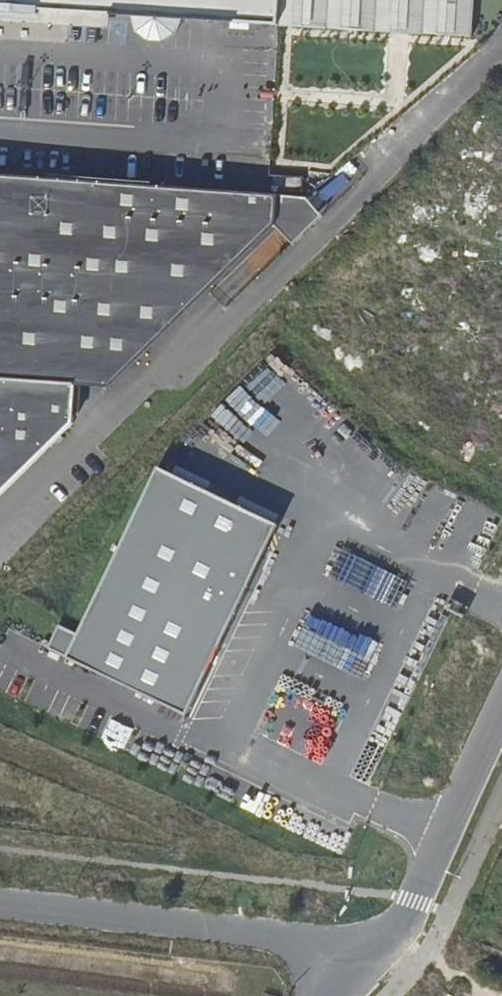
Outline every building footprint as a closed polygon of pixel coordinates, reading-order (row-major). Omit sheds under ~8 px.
[(40,14),(40,9),(280,24),(281,0),(0,0),(0,12),(40,14)] [(280,24),(473,36),(475,0),(281,0),(280,24)] [(74,387),(108,390),(276,226),(278,197),(278,196),(0,176),(0,381),(74,387)] [(307,200),(278,197),(276,226),(293,247),(322,218),(307,200)] [(74,387),(0,381),(0,495),(71,425),(74,387)] [(157,465),(66,656),(188,714),(279,523),(157,465)]
